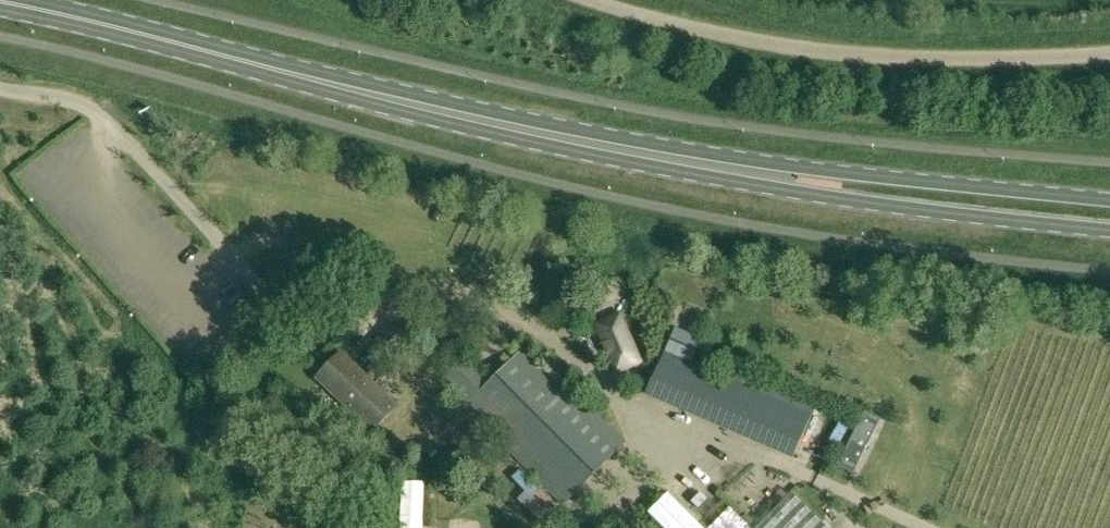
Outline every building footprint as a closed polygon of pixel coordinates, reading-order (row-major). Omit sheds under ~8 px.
[(623,312),(594,323),(615,375),(644,364),(623,312)] [(368,349),(386,367),(413,341),(395,322),(368,349)] [(666,351),(691,362),(701,340),(676,329),(666,351)] [(439,383),(562,507),(626,443),(528,344),(489,382),(467,355),(439,383)] [(647,395),(794,461),(816,409),(749,381),(745,389),(664,353),(647,395)] [(319,380),(372,432),(397,407),(343,355),(319,380)] [(866,411),(857,429),(839,466),(851,472),(854,473),(881,419),(866,411)] [(843,443),(856,425),(846,418),(833,436),(843,443)] [(792,492),(757,527),(828,527),(792,492)] [(669,493),(648,513),(663,527),(704,527),(669,493)]
